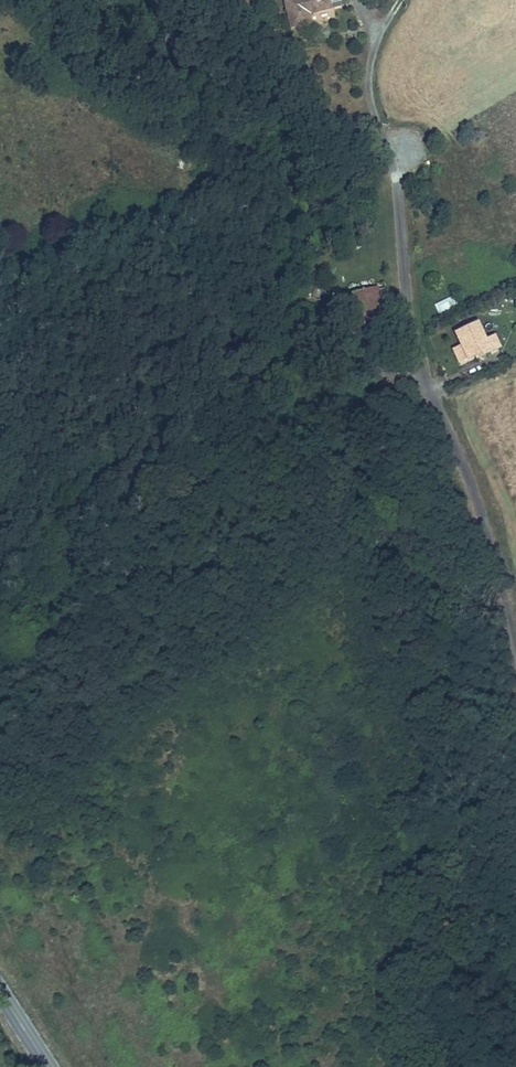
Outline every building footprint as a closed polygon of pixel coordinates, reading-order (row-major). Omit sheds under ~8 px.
[(294,28),(310,22),(308,16),(331,8),(329,0),(286,0),(294,28)] [(371,285),(347,289),(356,329),(379,322),(371,285)] [(439,317),(462,307),(456,294),(433,304),(439,317)] [(463,348),(454,353),(461,367),(484,355),(486,358),(505,349),(499,336),(487,342),(478,324),(457,335),(463,348)]
